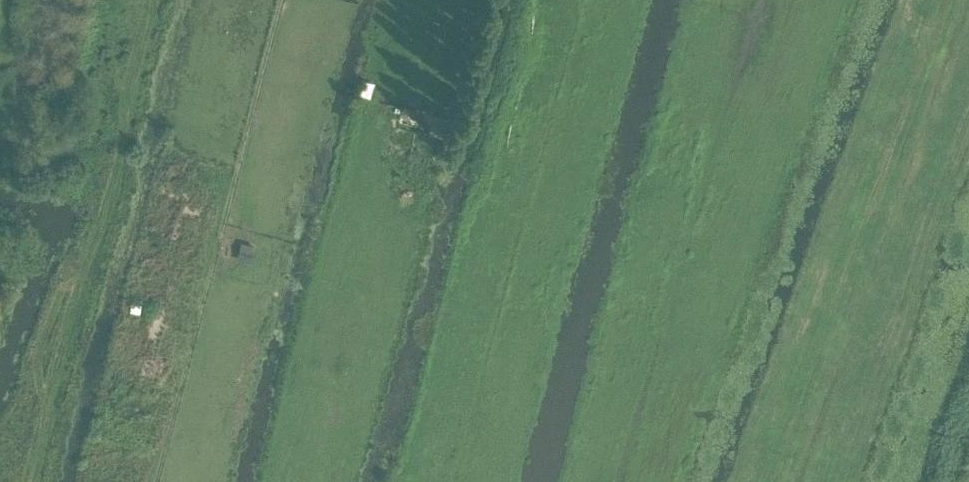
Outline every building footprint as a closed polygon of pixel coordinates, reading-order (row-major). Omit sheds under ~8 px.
[(447,140),(451,120),(432,116),(429,136),(447,140)]
